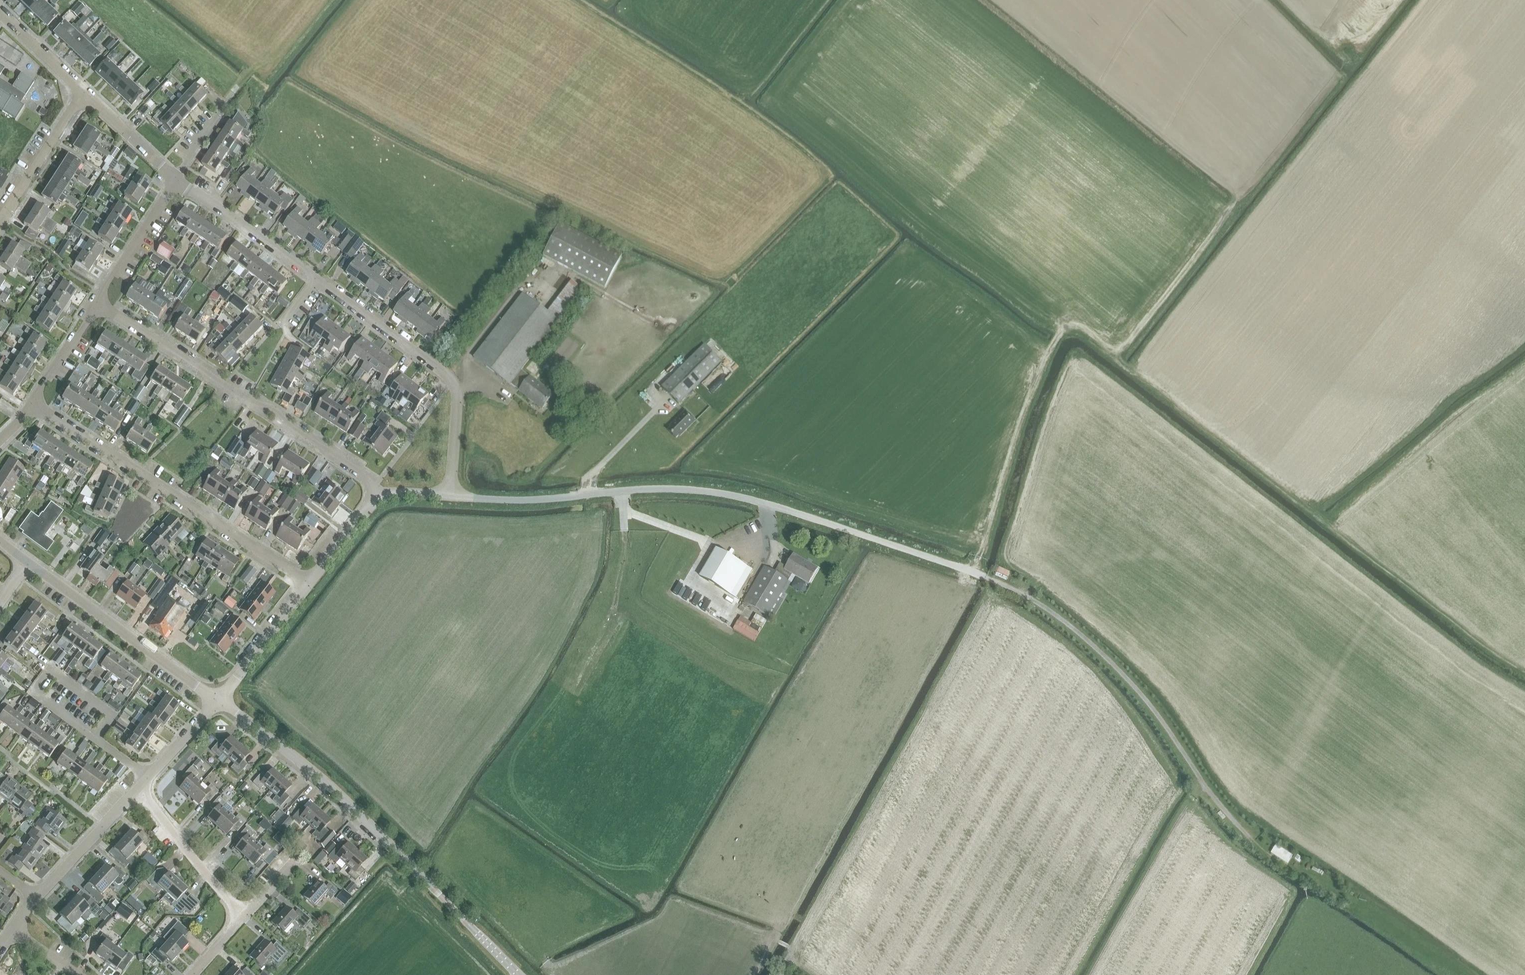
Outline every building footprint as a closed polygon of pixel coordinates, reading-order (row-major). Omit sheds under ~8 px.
[(20,2),(29,10),(39,0),(22,0),(20,2)] [(48,7),(40,0),(39,0),(29,10),(38,19),(48,8),(48,7)] [(58,1),(57,0),(51,0),(49,2),(51,4),(48,7),(48,8),(38,19),(46,27),(57,16),(51,11),(55,7),(54,6),(58,1)] [(76,17),(85,8),(78,2),(70,11),(76,17)] [(84,15),(79,20),(83,24),(87,19),(84,15)] [(62,42),(73,31),(76,27),(78,29),(83,24),(79,20),(75,25),(73,23),(69,27),(64,23),(53,34),(62,42)] [(101,32),(97,37),(100,40),(105,35),(103,34),(107,29),(104,26),(100,31),(101,32)] [(73,31),(62,42),(71,50),(81,39),(85,35),(80,31),(80,30),(78,29),(76,27),(73,31)] [(99,56),(94,51),(97,47),(96,45),(100,40),(97,37),(92,42),(94,43),(90,47),(80,58),(89,67),(99,56)] [(71,50),(80,58),(90,47),(94,43),(92,42),(90,40),(87,44),(81,39),(71,50)] [(111,48),(116,43),(111,39),(106,44),(111,48)] [(107,60),(95,73),(104,81),(116,68),(107,60)] [(116,68),(104,81),(113,89),(125,76),(116,68)] [(15,121),(24,106),(20,104),(34,82),(21,74),(12,87),(0,79),(0,111),(15,121)] [(125,76),(113,89),(122,98),(134,85),(125,76)] [(178,90),(184,96),(186,94),(197,105),(206,96),(194,85),(188,92),(178,84),(175,87),(178,90)] [(134,85),(122,98),(131,106),(143,93),(134,85)] [(188,114),(197,105),(186,94),(184,96),(179,102),(173,96),(170,100),(176,105),(177,104),(188,114)] [(180,124),(188,114),(177,104),(176,105),(170,111),(164,105),(161,109),(167,115),(168,113),(180,124)] [(47,111),(41,108),(38,113),(43,116),(47,111)] [(236,142),(237,140),(241,133),(248,138),(251,134),(244,129),(247,124),(239,112),(231,123),(230,122),(223,133),(236,142)] [(171,133),(180,124),(168,113),(167,115),(162,120),(156,115),(153,118),(159,124),(160,123),(171,133)] [(101,154),(104,150),(98,147),(99,145),(95,142),(99,136),(87,127),(80,137),(97,148),(95,150),(101,154)] [(244,145),(237,140),(236,142),(223,133),(216,143),(229,152),(230,150),(234,144),(241,148),(244,145)] [(94,153),(95,150),(97,148),(80,137),(73,148),(86,156),(90,150),(94,153)] [(237,155),(230,150),(229,152),(216,143),(209,154),(222,162),(223,161),(227,154),(234,159),(237,155)] [(109,154),(108,156),(113,159),(119,151),(114,147),(109,154)] [(128,147),(124,152),(131,159),(136,154),(128,147)] [(108,156),(109,154),(104,150),(101,154),(106,157),(103,162),(105,164),(101,170),(106,173),(114,160),(108,156)] [(230,165),(223,161),(222,162),(209,154),(202,165),(215,173),(220,165),(227,169),(230,165)] [(79,175),(85,178),(87,175),(77,169),(81,164),(68,156),(61,166),(74,174),(78,177),(79,175)] [(68,184),(74,174),(61,166),(55,176),(68,184)] [(131,185),(144,194),(151,183),(138,174),(139,173),(131,168),(128,172),(124,178),(132,183),(131,185)] [(228,182),(235,171),(230,168),(222,179),(228,182)] [(242,176),(246,171),(241,168),(237,173),(242,176)] [(8,173),(0,169),(0,187),(8,173)] [(131,185),(132,183),(124,178),(124,179),(109,169),(107,173),(129,187),(124,195),(137,204),(144,194),(131,185)] [(254,172),(250,169),(237,187),(242,191),(240,193),(245,197),(256,182),(250,178),(254,172)] [(64,190),(68,184),(55,176),(49,186),(65,197),(64,199),(70,203),(72,199),(67,195),(69,193),(64,190)] [(278,180),(274,177),(269,183),(255,202),(261,205),(259,207),(263,211),(276,194),(270,190),(278,180)] [(245,197),(249,200),(250,198),(255,202),(269,183),(265,180),(261,186),(256,182),(245,197)] [(62,202),(64,199),(65,197),(49,186),(42,196),(54,205),(58,199),(62,202)] [(80,197),(82,193),(75,189),(72,192),(80,197)] [(274,216),(281,207),(285,211),(293,201),(284,194),(281,198),(276,194),(263,211),(267,214),(269,212),(274,216)] [(111,214),(125,223),(132,213),(119,204),(119,203),(112,198),(109,202),(116,206),(112,213),(111,214)] [(30,214),(53,229),(56,225),(46,218),(49,212),(37,204),(30,214)] [(111,214),(112,213),(100,205),(97,211),(101,214),(102,212),(110,217),(105,223),(105,225),(118,234),(125,223),(111,214)] [(291,217),(286,223),(284,226),(289,230),(287,232),(292,236),(303,221),(297,217),(301,211),(297,208),(291,217)] [(195,216),(185,209),(176,222),(184,228),(180,235),(184,237),(188,230),(187,229),(195,216)] [(292,236),(296,239),(297,237),(302,241),(316,222),(321,216),(317,213),(308,225),(303,221),(292,236)] [(324,214),(323,213),(317,222),(316,222),(302,241),(308,244),(306,246),(310,250),(321,235),(316,231),(325,219),(324,214)] [(50,234),(53,229),(30,214),(23,225),(29,228),(25,234),(24,234),(26,235),(29,237),(31,238),(35,240),(39,234),(36,232),(39,227),(50,234)] [(197,236),(206,223),(195,216),(187,229),(188,230),(195,235),(190,241),(194,244),(199,237),(197,236)] [(67,228),(71,222),(66,218),(62,224),(67,228)] [(105,225),(105,223),(98,218),(96,222),(103,227),(97,236),(111,244),(118,234),(105,225)] [(604,288),(622,255),(560,222),(543,255),(604,288)] [(209,244),(208,243),(216,230),(206,223),(197,236),(199,237),(205,241),(201,248),(205,251),(209,244)] [(73,227),(69,234),(78,239),(82,233),(73,227)] [(216,248),(211,255),(215,258),(220,250),(219,250),(227,237),(216,230),(208,243),(209,244),(216,248)] [(335,247),(342,252),(355,235),(348,230),(345,235),(345,234),(340,241),(335,237),(335,236),(326,230),(322,235),(321,235),(310,250),(315,253),(316,251),(321,255),(331,242),(336,246),(335,247)] [(82,252),(95,261),(102,251),(89,242),(90,241),(82,236),(80,239),(87,244),(83,251),(82,252)] [(355,237),(343,253),(351,259),(353,257),(356,260),(346,273),(352,277),(350,279),(354,283),(366,268),(372,259),(368,257),(364,258),(360,255),(359,256),(356,253),(363,243),(355,237)] [(64,240),(59,248),(65,252),(70,243),(64,240)] [(4,254),(28,269),(31,264),(20,257),(23,252),(26,254),(31,247),(29,246),(26,244),(25,243),(23,243),(20,241),(16,247),(11,243),(4,254)] [(237,264),(247,251),(237,243),(227,256),(235,262),(229,269),(233,272),(239,265),(237,264)] [(162,244),(157,253),(168,260),(174,252),(162,244)] [(82,252),(83,251),(75,246),(73,250),(80,255),(76,261),(75,263),(88,272),(95,261),(82,252)] [(247,272),(257,259),(247,251),(237,264),(239,265),(245,270),(240,277),(243,280),(249,273),(247,272)] [(28,269),(4,254),(0,261),(0,265),(10,272),(14,267),(24,274),(28,269)] [(160,267),(164,261),(153,254),(150,260),(160,267)] [(177,265),(180,260),(174,256),(170,261),(177,265)] [(212,269),(217,262),(212,259),(207,266),(212,269)] [(257,279),(267,267),(257,259),(247,272),(249,273),(255,278),(249,285),(253,287),(259,280),(257,279)] [(166,273),(171,266),(165,262),(160,269),(166,273)] [(49,273),(53,268),(48,265),(44,270),(49,273)] [(379,269),(375,266),(371,272),(366,268),(354,283),(359,286),(360,284),(365,288),(379,269)] [(267,287),(277,274),(267,267),(257,279),(259,280),(265,285),(259,292),(263,295),(269,288),(267,287)] [(365,288),(370,291),(369,293),(373,297),(384,282),(379,278),(383,272),(379,269),(365,288)] [(548,312),(560,320),(583,288),(563,273),(554,285),(563,291),(548,312)] [(267,287),(269,288),(275,293),(269,300),(273,303),(279,295),(278,295),(287,282),(277,274),(267,287)] [(7,275),(4,280),(5,280),(4,281),(15,288),(18,282),(7,275)] [(56,292),(69,301),(76,290),(63,282),(64,281),(56,276),(54,280),(61,284),(57,291),(56,292)] [(145,293),(144,291),(149,284),(142,280),(138,277),(133,285),(135,286),(127,298),(137,305),(145,293)] [(185,295),(192,284),(186,280),(179,291),(185,295)] [(379,298),(384,302),(388,296),(393,300),(404,286),(399,282),(398,283),(394,280),(390,286),(384,282),(373,297),(377,300),(379,298)] [(156,300),(155,298),(148,294),(153,286),(149,284),(144,291),(145,293),(137,305),(148,312),(156,300)] [(167,287),(163,285),(155,298),(156,300),(148,312),(158,319),(167,306),(160,302),(165,295),(163,293),(167,287)] [(56,292),(57,291),(49,286),(47,290),(54,295),(50,301),(49,303),(62,312),(66,314),(67,312),(68,311),(69,309),(70,308),(66,306),(69,301),(56,292)] [(226,301),(231,295),(221,287),(216,293),(226,301)] [(12,292),(6,288),(2,293),(9,297),(12,292)] [(407,294),(394,312),(399,316),(398,318),(402,321),(413,306),(407,302),(414,293),(410,290),(408,294),(407,294)] [(9,297),(2,293),(0,296),(0,298),(6,302),(9,297)] [(559,322),(547,312),(524,294),(474,358),(509,385),(510,384),(519,390),(519,391),(542,409),(553,394),(530,376),(530,377),(521,370),(559,322)] [(49,303),(50,301),(43,296),(40,300),(47,305),(43,312),(42,313),(56,322),(55,322),(57,323),(58,323),(60,321),(61,320),(63,318),(59,316),(62,312),(49,303)] [(235,296),(230,303),(243,313),(248,306),(235,296)] [(286,309),(290,304),(280,296),(276,302),(286,309)] [(219,316),(227,304),(222,301),(214,313),(219,316)] [(175,312),(183,316),(188,308),(180,304),(175,312)] [(422,305),(418,310),(413,306),(402,321),(406,324),(408,322),(413,326),(426,308),(422,305)] [(42,313),(43,312),(36,307),(33,311),(41,315),(35,324),(49,333),(55,322),(56,322),(42,313)] [(195,323),(193,323),(187,318),(192,311),(188,308),(183,316),(184,317),(175,330),(186,337),(195,323)] [(413,326),(418,330),(416,332),(420,335),(431,320),(426,316),(430,311),(426,308),(413,326)] [(195,323),(186,337),(197,344),(206,330),(197,325),(202,318),(198,315),(193,323),(195,323)] [(242,325),(254,336),(263,327),(251,316),(244,323),(238,317),(235,320),(241,326),(242,325)] [(211,329),(217,321),(211,317),(206,326),(211,329)] [(322,339),(333,324),(324,317),(319,324),(311,319),(303,333),(299,339),(313,350),(322,339)] [(420,335),(425,338),(426,336),(432,340),(445,322),(441,319),(437,324),(431,320),(420,335)] [(326,351),(341,330),(333,324),(322,339),(327,343),(323,348),(326,351)] [(245,345),(254,336),(242,325),(241,326),(236,332),(229,326),(226,329),(232,335),(234,334),(245,345)] [(26,345),(40,354),(47,343),(34,335),(35,333),(27,328),(24,332),(32,336),(27,343),(26,345)] [(341,330),(326,351),(330,354),(334,348),(339,352),(350,337),(341,330)] [(107,352),(115,339),(105,332),(96,345),(104,351),(98,361),(91,357),(86,364),(96,371),(101,363),(101,364),(108,353),(107,352)] [(211,333),(206,342),(209,344),(215,338),(214,337),(215,337),(211,333)] [(234,334),(232,335),(227,341),(220,335),(217,338),(221,342),(224,345),(225,343),(236,355),(245,345),(234,334)] [(3,341),(8,344),(11,339),(6,336),(3,341)] [(360,359),(371,344),(362,338),(357,345),(356,344),(353,347),(354,348),(351,353),(347,359),(351,361),(355,356),(360,359)] [(26,345),(27,343),(20,339),(17,342),(25,347),(20,354),(20,355),(33,364),(40,354),(26,345)] [(117,359),(126,346),(115,339),(107,352),(108,353),(115,358),(110,365),(114,368),(117,363),(119,360),(117,359)] [(227,364),(236,355),(225,343),(224,345),(218,350),(212,344),(209,347),(215,354),(216,353),(227,364)] [(364,372),(380,351),(371,344),(360,359),(365,363),(361,369),(364,372)] [(677,404),(719,362),(702,345),(660,387),(677,404)] [(128,366),(136,353),(126,346),(117,359),(119,360),(117,363),(121,366),(123,366),(124,366),(121,372),(125,374),(129,367),(129,366),(128,366)] [(286,356),(303,365),(306,360),(312,363),(314,359),(303,353),(304,351),(300,349),(299,351),(292,346),(286,356)] [(321,357),(326,351),(321,348),(317,355),(321,357)] [(20,355),(20,354),(13,349),(11,353),(18,358),(14,364),(13,366),(26,375),(30,377),(32,373),(33,371),(30,369),(33,364),(20,355)] [(377,372),(388,357),(380,351),(364,372),(368,374),(372,368),(377,372)] [(129,366),(129,367),(134,370),(130,376),(140,382),(148,368),(143,365),(147,360),(136,353),(128,366),(129,366)] [(300,371),(303,365),(286,356),(281,365),(303,378),(306,374),(300,371)] [(388,357),(377,372),(382,376),(378,382),(382,384),(386,379),(390,374),(391,375),(393,372),(392,371),(397,364),(388,357)] [(13,366),(14,364),(6,359),(4,363),(11,368),(7,374),(6,376),(20,385),(19,385),(21,386),(22,386),(24,384),(26,382),(27,381),(23,379),(26,375),(13,366)] [(301,382),(303,378),(281,365),(276,375),(292,384),(295,378),(301,382)] [(150,381),(158,386),(150,398),(154,400),(162,389),(160,388),(169,374),(159,367),(150,381)] [(361,369),(354,378),(357,381),(364,372),(361,369)] [(7,374),(0,370),(0,375),(4,378),(0,385),(0,387),(13,396),(19,385),(20,385),(6,376),(7,374)] [(104,370),(101,375),(106,378),(110,374),(104,370)] [(80,391),(83,386),(79,383),(82,378),(74,372),(62,389),(66,392),(62,398),(72,405),(81,392),(80,391)] [(168,393),(163,401),(167,403),(169,400),(172,395),(171,395),(180,381),(169,374),(160,388),(162,389),(168,393)] [(289,389),(292,384),(276,375),(270,385),(278,389),(277,390),(281,392),(282,391),(287,394),(293,397),(295,393),(289,389)] [(395,402),(411,381),(402,375),(390,390),(396,394),(391,399),(395,402)] [(174,407),(177,410),(183,402),(182,401),(190,388),(180,381),(171,395),(172,395),(169,400),(176,404),(174,407)] [(364,390),(367,386),(361,381),(358,385),(364,390)] [(408,403),(419,388),(411,381),(395,402),(399,405),(403,399),(408,403)] [(83,386),(80,391),(81,392),(72,405),(83,412),(91,399),(90,398),(83,394),(88,386),(84,384),(83,386)] [(140,402),(148,391),(140,386),(132,397),(140,402)] [(408,403),(398,416),(407,423),(413,415),(417,409),(421,405),(424,407),(428,401),(425,398),(428,394),(419,388),(408,403)] [(376,400),(381,393),(376,389),(371,396),(376,400)] [(95,391),(90,398),(91,399),(83,412),(93,419),(102,406),(100,405),(94,401),(99,393),(95,391)] [(111,412),(107,409),(116,395),(109,391),(100,405),(102,406),(93,419),(104,426),(112,412),(111,412)] [(325,419),(334,404),(328,400),(332,395),(327,392),(322,401),(314,413),(325,419)] [(287,394),(283,401),(289,404),(293,397),(287,394)] [(306,397),(302,404),(308,407),(311,400),(306,397)] [(132,415),(140,404),(133,400),(126,411),(132,415)] [(363,411),(368,404),(363,401),(358,408),(363,411)] [(345,411),(345,412),(349,406),(345,403),(341,409),(334,404),(325,419),(335,426),(345,411)] [(122,408),(116,404),(111,412),(112,412),(104,426),(114,433),(123,419),(117,415),(122,408)] [(179,428),(191,410),(185,407),(174,424),(179,428)] [(345,411),(335,426),(346,433),(359,413),(355,410),(352,416),(345,412),(345,411)] [(678,436),(694,421),(684,411),(668,426),(669,427),(667,430),(674,438),(677,435),(678,436)] [(376,435),(390,446),(397,436),(385,427),(391,418),(382,412),(376,420),(378,421),(375,425),(380,429),(376,435)] [(145,433),(144,432),(137,428),(142,420),(138,418),(133,426),(134,427),(125,440),(136,447),(145,433)] [(357,440),(365,428),(357,423),(349,435),(357,440)] [(145,433),(136,447),(147,454),(156,440),(147,435),(153,427),(149,425),(144,432),(145,433)] [(258,452),(267,437),(257,430),(248,444),(246,443),(245,444),(244,444),(236,439),(227,453),(235,459),(238,455),(243,459),(244,459),(251,448),(258,452)] [(42,452),(51,439),(40,432),(36,438),(31,435),(24,445),(29,449),(32,445),(40,450),(35,458),(39,460),(44,453),(42,452)] [(382,456),(390,446),(376,435),(371,442),(366,438),(363,442),(382,456)] [(267,437),(258,452),(264,456),(260,462),(265,464),(278,444),(267,437)] [(42,452),(44,453),(50,457),(45,464),(42,469),(46,471),(49,467),(54,459),(53,458),(61,445),(51,439),(42,452)] [(71,452),(61,445),(53,458),(54,459),(61,464),(56,471),(59,474),(64,466),(63,465),(71,452)] [(218,458),(222,453),(223,452),(218,448),(213,455),(218,458)] [(289,473),(299,458),(288,451),(275,471),(279,474),(283,468),(289,473)] [(71,470),(66,478),(70,481),(75,473),(73,472),(82,459),(71,452),(63,465),(64,466),(71,470)] [(230,470),(234,464),(224,457),(220,464),(230,470)] [(299,458),(289,473),(296,477),(292,482),(296,485),(309,465),(299,458)] [(2,470),(17,480),(25,469),(9,459),(2,470)] [(81,477),(77,485),(80,487),(86,479),(84,479),(93,466),(82,459),(73,472),(75,473),(81,477)] [(262,479),(268,469),(261,465),(254,474),(262,479)] [(89,481),(95,484),(102,472),(97,469),(89,481)] [(213,496),(223,482),(216,477),(220,472),(216,469),(203,489),(213,496)] [(313,469),(305,480),(314,487),(322,477),(313,469)] [(17,480),(2,470),(0,473),(0,485),(10,491),(17,480)] [(270,484),(276,475),(269,470),(263,479),(270,484)] [(118,496),(123,484),(109,477),(105,486),(96,483),(95,487),(103,491),(104,489),(118,496)] [(252,477),(247,485),(254,490),(259,482),(259,481),(260,480),(256,477),(255,479),(252,477)] [(234,488),(234,489),(237,483),(233,480),(229,486),(223,482),(213,496),(224,503),(234,488)] [(264,497),(271,487),(262,481),(255,491),(264,497)] [(325,495),(339,506),(346,496),(327,481),(324,485),(329,489),(325,495)] [(35,489),(40,492),(44,487),(39,484),(35,489)] [(10,491),(0,485),(0,501),(3,503),(10,491)] [(60,496),(64,490),(59,487),(55,493),(60,496)] [(234,488),(224,503),(234,510),(248,490),(244,487),(240,493),(234,489),(234,488)] [(104,489),(103,491),(100,498),(91,494),(89,499),(98,502),(98,501),(113,507),(118,496),(104,489)] [(304,505),(309,498),(299,491),(294,498),(304,505)] [(286,511),(293,500),(284,494),(277,505),(286,511)] [(331,516),(339,506),(325,495),(320,501),(315,497),(312,501),(331,516)] [(255,524),(265,509),(258,505),(262,499),(257,497),(245,517),(255,524)] [(94,510),(86,506),(84,510),(93,514),(94,513),(108,519),(113,507),(98,501),(98,502),(94,510)] [(293,515),(300,505),(294,501),(287,511),(293,515)] [(51,504),(43,514),(42,513),(38,519),(31,514),(20,529),(29,535),(27,537),(46,551),(52,543),(43,536),(61,512),(51,504)] [(333,517),(344,524),(352,512),(341,505),(333,517)] [(265,509),(255,524),(266,531),(279,510),(275,507),(271,513),(265,509)] [(11,509),(4,520),(8,523),(15,511),(11,509)] [(314,529),(320,520),(309,513),(304,522),(314,529)] [(169,515),(160,525),(179,543),(188,534),(183,530),(184,529),(169,515)] [(286,544),(296,529),(290,525),(293,520),(289,517),(276,537),(286,544)] [(88,536),(92,531),(84,525),(80,530),(88,536)] [(177,545),(179,543),(160,525),(152,534),(166,548),(173,540),(177,545)] [(296,529),(286,544),(297,551),(310,531),(306,528),(303,534),(296,529)] [(101,531),(93,542),(100,547),(108,535),(101,531)] [(159,555),(166,548),(152,534),(143,543),(157,557),(156,558),(160,563),(164,559),(159,555)] [(188,539),(193,543),(197,538),(192,534),(188,539)] [(195,556),(204,562),(201,567),(203,568),(217,546),(206,539),(195,556)] [(228,553),(217,546),(203,568),(205,570),(209,565),(217,570),(228,553)] [(724,590),(740,563),(716,549),(700,576),(724,590)] [(221,580),(226,583),(229,578),(228,577),(239,560),(228,553),(217,570),(225,575),(221,580)] [(96,566),(97,566),(100,561),(90,554),(80,568),(89,575),(96,566)] [(817,568),(793,554),(786,566),(780,563),(774,572),(764,566),(743,601),(768,616),(788,580),(792,573),(809,583),(817,568)] [(139,568),(133,564),(127,572),(133,576),(139,568)] [(154,564),(150,568),(155,572),(159,567),(154,564)] [(105,572),(97,566),(96,566),(89,575),(86,580),(95,587),(99,582),(106,573),(105,572)] [(240,579),(247,584),(256,571),(250,567),(240,579)] [(996,577),(1009,579),(1011,570),(998,567),(996,577)] [(99,582),(108,589),(118,575),(109,568),(105,572),(106,573),(99,582)] [(184,576),(181,579),(189,584),(191,581),(184,576)] [(171,577),(150,605),(157,610),(167,596),(177,581),(171,577)] [(157,593),(164,584),(158,579),(151,589),(157,593)] [(127,581),(116,595),(126,602),(136,588),(127,581)] [(254,591),(267,602),(275,593),(261,582),(254,591)] [(193,590),(199,595),(203,590),(196,585),(193,590)] [(136,588),(126,602),(135,609),(146,595),(136,588)] [(260,611),(267,602),(254,591),(246,600),(260,611)] [(172,629),(186,610),(185,609),(189,604),(181,598),(177,604),(167,596),(157,610),(153,615),(155,617),(149,627),(164,637),(170,628),(172,629)] [(233,609),(237,604),(228,597),(224,603),(233,609)] [(209,604),(203,600),(189,620),(195,624),(209,604)] [(253,620),(260,611),(246,600),(239,610),(253,620)] [(224,614),(228,608),(218,601),(214,607),(224,614)] [(52,621),(54,618),(47,612),(46,613),(34,603),(26,614),(39,623),(40,622),(45,616),(52,621)] [(47,628),(40,622),(39,623),(26,614),(18,624),(31,633),(32,632),(37,626),(44,631),(47,628)] [(200,620),(206,625),(210,620),(204,615),(200,620)] [(224,625),(238,635),(245,626),(231,616),(224,625)] [(746,627),(749,622),(742,618),(739,622),(746,627)] [(759,633),(761,629),(751,623),(749,627),(759,633)] [(32,632),(31,633),(18,624),(11,634),(24,644),(25,643),(29,636),(36,641),(39,638),(32,632)] [(64,650),(67,653),(73,646),(72,645),(81,632),(71,625),(61,638),(69,643),(64,650)] [(205,625),(200,633),(207,637),(212,629),(205,625)] [(231,645),(238,635),(224,625),(217,634),(231,645)] [(73,646),(79,651),(67,666),(71,669),(83,653),(82,653),(91,640),(81,632),(72,645),(73,646)] [(32,648),(25,643),(24,644),(11,634),(3,644),(16,654),(22,646),(29,652),(32,648)] [(223,654),(231,645),(217,634),(210,643),(223,654)] [(83,653),(89,658),(84,665),(88,668),(93,661),(92,660),(102,647),(91,640),(82,653),(83,653)] [(32,648),(29,652),(36,657),(38,653),(32,648)] [(52,661),(58,665),(65,656),(59,651),(52,661)] [(0,654),(0,669),(5,662),(15,670),(17,667),(14,664),(15,664),(7,658),(7,659),(0,654)] [(100,667),(108,672),(102,679),(106,682),(111,675),(110,674),(120,661),(110,654),(100,667)] [(130,669),(120,661),(110,674),(111,675),(118,680),(113,687),(116,690),(120,685),(121,683),(121,682),(130,669)] [(1,676),(8,681),(11,677),(7,674),(0,669),(0,677),(1,676)] [(126,690),(123,694),(126,697),(132,690),(131,689),(141,677),(130,669),(121,682),(121,683),(120,685),(126,690)] [(81,685),(87,677),(83,674),(82,675),(77,682),(81,685)] [(89,691),(96,696),(104,684),(98,680),(89,691)] [(146,694),(152,687),(146,682),(140,690),(146,694)] [(179,706),(166,697),(166,696),(159,691),(156,694),(163,700),(159,706),(158,707),(171,717),(179,706)] [(32,698),(28,704),(35,709),(39,704),(32,698)] [(108,704),(117,711),(121,706),(111,699),(108,704)] [(159,706),(151,701),(149,705),(156,710),(151,717),(150,717),(160,724),(160,725),(163,727),(171,717),(158,707),(159,706)] [(15,713),(7,707),(8,706),(2,702),(0,705),(0,722),(8,728),(17,715),(18,716),(23,708),(20,706),(15,713)] [(141,709),(138,712),(145,718),(140,724),(140,725),(153,735),(160,725),(160,724),(150,717),(151,717),(148,715),(148,714),(141,709)] [(51,714),(46,711),(39,720),(44,723),(51,714)] [(8,728),(18,735),(27,722),(28,723),(34,716),(30,713),(25,720),(18,716),(17,715),(8,728)] [(59,719),(52,713),(47,720),(55,725),(59,719)] [(140,724),(133,719),(131,723),(138,728),(133,734),(132,735),(145,745),(153,735),(140,725),(140,724)] [(18,735),(28,743),(38,730),(39,731),(44,723),(40,721),(35,728),(28,723),(27,722),(18,735)] [(138,755),(145,745),(132,735),(133,734),(117,723),(113,729),(122,735),(123,733),(130,738),(125,746),(138,755)] [(39,731),(38,730),(28,743),(38,750),(48,737),(49,738),(54,731),(50,728),(45,735),(39,731)] [(49,738),(48,737),(38,750),(49,758),(58,745),(59,746),(64,738),(60,736),(55,743),(49,738)] [(228,757),(239,745),(230,737),(224,744),(219,740),(210,750),(217,757),(222,751),(228,757)] [(88,744),(83,740),(78,748),(79,749),(73,756),(66,751),(56,764),(67,771),(76,758),(77,759),(88,744)] [(239,745),(228,757),(234,762),(229,768),(237,775),(246,764),(242,761),(249,754),(239,745)] [(76,758),(67,771),(77,779),(86,766),(87,766),(96,754),(92,752),(84,764),(77,759),(76,758)] [(197,770),(203,763),(198,759),(192,765),(197,770)] [(280,762),(275,769),(283,775),(288,769),(280,762)] [(87,766),(86,766),(77,779),(87,786),(96,773),(97,774),(103,767),(99,764),(94,771),(87,766)] [(119,779),(126,769),(121,765),(113,775),(119,779)] [(189,796),(200,784),(194,778),(198,774),(191,767),(182,777),(186,781),(180,788),(189,796)] [(271,790),(281,778),(272,770),(267,776),(262,772),(253,782),(261,789),(265,785),(271,790)] [(97,794),(107,781),(107,782),(113,774),(109,771),(104,779),(97,774),(96,773),(87,786),(97,794)] [(0,779),(0,797),(4,800),(2,803),(6,806),(8,803),(20,786),(8,778),(7,779),(3,776),(0,779)] [(281,778),(271,790),(277,796),(273,800),(280,807),(289,797),(284,793),(290,786),(281,778)] [(239,789),(244,793),(250,786),(245,782),(239,789)] [(200,784),(189,796),(199,804),(205,798),(209,802),(218,792),(210,785),(206,789),(200,784)] [(231,784),(224,791),(231,798),(238,790),(231,784)] [(8,803),(19,811),(18,812),(23,816),(31,805),(26,801),(31,795),(20,786),(8,803)] [(217,826),(228,814),(222,808),(226,804),(218,797),(209,807),(214,811),(208,818),(217,826)] [(309,826),(321,813),(311,805),(305,812),(301,808),(292,818),(299,825),(303,821),(309,826)] [(66,822),(49,810),(47,808),(42,813),(45,815),(41,821),(39,819),(35,825),(47,833),(50,828),(57,834),(66,822)] [(276,823),(284,813),(280,809),(271,818),(276,823)] [(321,813),(309,826),(316,832),(312,836),(320,843),(318,844),(324,849),(335,835),(329,831),(328,832),(324,828),(330,821),(321,813)] [(228,814),(217,826),(226,834),(232,828),(237,831),(245,821),(238,815),(234,819),(228,814)] [(282,834),(293,822),(284,814),(273,827),(282,834)] [(269,830),(273,825),(265,820),(261,825),(269,830)] [(245,856),(256,844),(250,838),(254,834),(246,827),(237,837),(242,841),(235,848),(245,856)] [(22,847),(38,859),(47,848),(40,843),(44,838),(32,829),(28,835),(31,836),(22,847)] [(122,840),(135,851),(143,842),(146,845),(151,840),(141,831),(137,836),(131,831),(122,840)] [(289,843),(280,835),(270,846),(279,854),(289,843)] [(130,856),(135,851),(122,840),(114,849),(120,855),(115,860),(125,868),(129,864),(131,866),(135,861),(130,856)] [(328,855),(336,846),(331,842),(323,851),(328,855)] [(336,847),(328,856),(336,863),(340,859),(346,864),(357,852),(347,843),(342,850),(337,846),(336,847)] [(256,844),(245,856),(254,865),(260,858),(265,862),(274,852),(266,845),(262,849),(256,844)] [(1287,862),(1292,855),(1276,845),(1271,852),(1287,862)] [(30,871),(38,859),(22,847),(14,858),(12,857),(8,862),(19,871),(23,866),(30,871)] [(357,852),(346,864),(352,869),(348,873),(355,880),(365,870),(360,866),(366,860),(357,852)] [(145,860),(151,866),(156,860),(150,855),(145,860)] [(321,861),(317,857),(313,861),(318,865),(321,861)] [(97,875),(109,886),(113,881),(117,885),(120,885),(123,881),(121,879),(126,875),(116,866),(111,871),(105,865),(97,875)] [(138,882),(144,877),(140,872),(134,878),(138,882)] [(158,874),(149,884),(154,889),(159,893),(162,889),(166,894),(178,881),(174,878),(168,873),(163,879),(158,874)] [(101,895),(109,886),(97,875),(88,884),(94,889),(90,894),(99,903),(104,898),(101,895)] [(166,894),(163,897),(169,902),(173,905),(178,910),(182,913),(185,910),(189,913),(199,903),(190,894),(187,897),(183,894),(187,890),(181,885),(178,881),(166,894)] [(324,888),(317,881),(303,897),(314,906),(325,894),(330,899),(338,891),(329,883),(324,888)] [(350,894),(357,886),(352,882),(345,890),(350,894)] [(351,898),(343,890),(339,895),(347,902),(351,898)] [(68,906),(80,917),(87,910),(94,916),(100,909),(83,894),(79,899),(77,897),(68,906)] [(1,911),(9,900),(4,896),(3,897),(0,895),(0,910),(1,911)] [(130,896),(126,901),(130,906),(135,901),(130,896)] [(115,908),(110,903),(106,906),(103,903),(101,906),(109,914),(115,908)] [(116,912),(127,920),(133,912),(122,904),(116,912)] [(76,922),(80,917),(68,906),(59,915),(62,917),(57,922),(70,934),(79,925),(76,922)] [(293,914),(286,907),(272,922),(283,932),(294,920),(303,927),(310,920),(298,909),(293,914)] [(104,921),(109,916),(104,910),(99,916),(104,921)] [(177,922),(163,938),(167,942),(179,954),(188,944),(182,940),(189,932),(177,922)] [(84,942),(88,938),(84,933),(79,938),(84,942)] [(102,933),(95,943),(100,947),(95,954),(106,962),(116,948),(110,944),(113,941),(108,937),(102,933)] [(271,947),(264,941),(250,956),(261,966),(270,956),(277,963),(287,953),(275,943),(271,947)] [(159,945),(151,954),(161,962),(165,958),(171,963),(179,954),(167,942),(162,948),(159,945)] [(116,948),(106,962),(116,969),(117,968),(122,972),(126,966),(134,956),(128,952),(125,956),(116,948)] [(153,965),(157,961),(150,955),(146,960),(153,965)] [(233,966),(225,974),(251,974),(244,968),(240,973),(233,966)]
